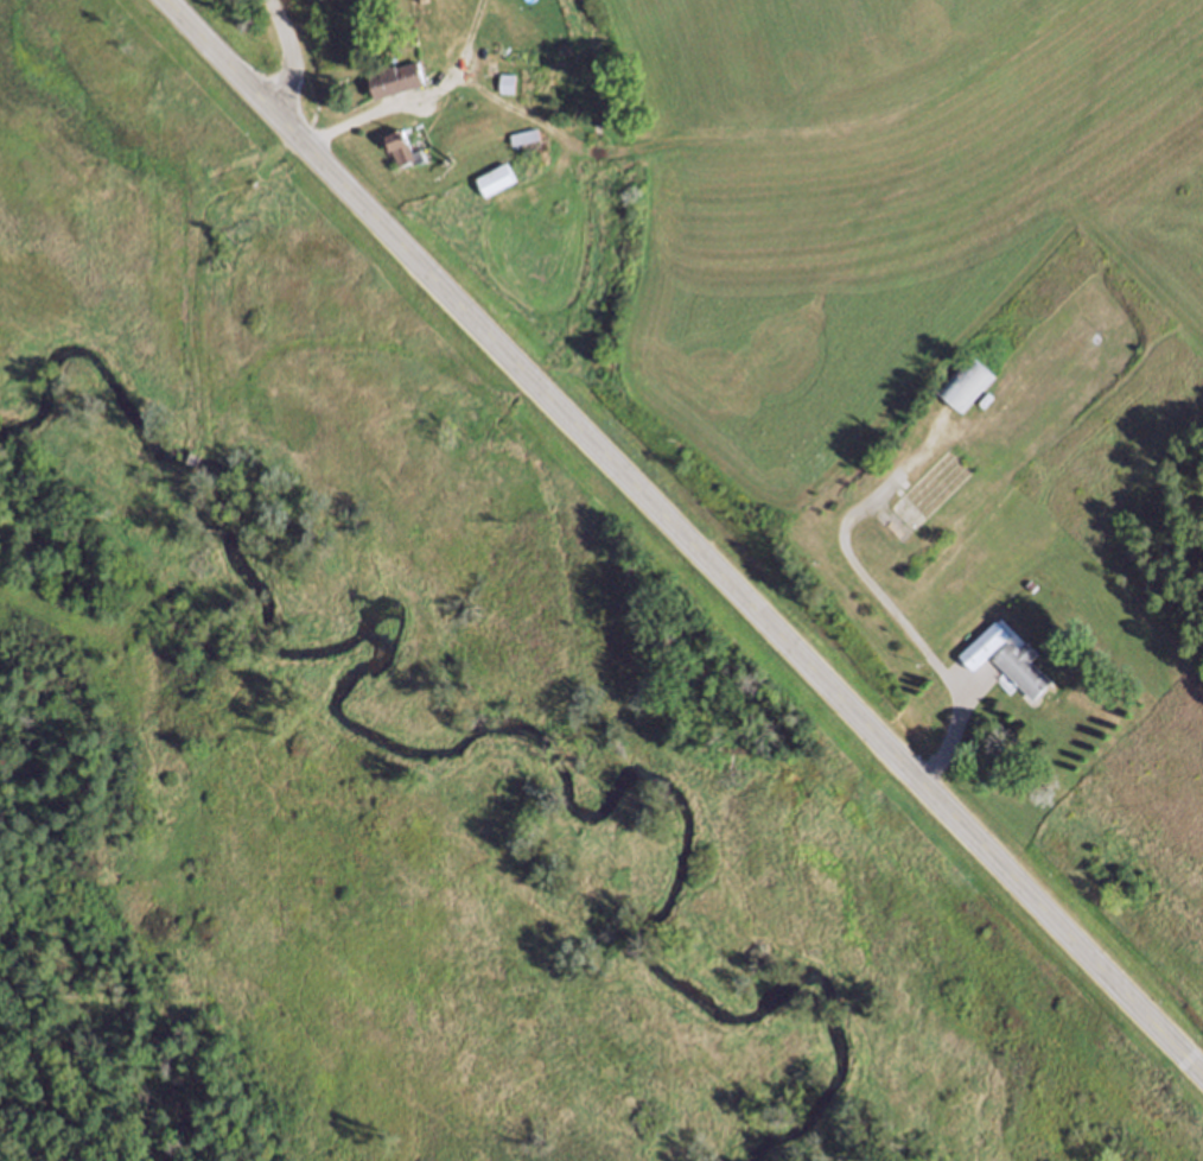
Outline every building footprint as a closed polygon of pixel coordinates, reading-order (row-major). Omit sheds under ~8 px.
[(427,84),(376,100),(369,75),(381,71),(380,68),(396,63),(397,66),(420,59),(427,84)] [(502,74),(517,75),(515,94),(499,93),(502,74)] [(540,128),(541,140),(514,145),(511,133),(540,128)] [(401,171),(388,138),(403,131),(409,145),(410,145),(413,151),(421,148),(427,160),(401,171)] [(508,163),(518,183),(488,197),(478,177),(508,163)] [(972,355),(995,375),(962,414),(938,394),(972,355)] [(1030,582),(1038,588),(1033,594),(1026,588),(1030,582)] [(993,622),(1008,639),(973,671),(959,654),(993,622)] [(1024,640),(1037,653),(1029,661),(1050,681),(1035,698),(992,659),(1008,641),(1016,648),(1024,640)]
